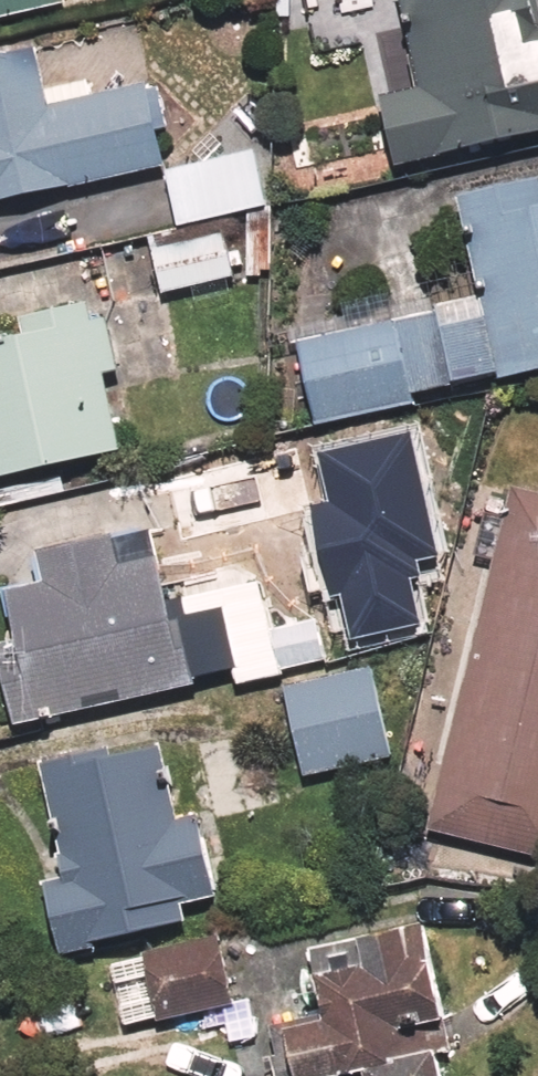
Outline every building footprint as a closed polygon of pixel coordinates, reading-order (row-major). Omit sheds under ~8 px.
[(515,20),(510,0),(391,0),(409,79),(365,89),(382,164),(537,127),(537,39),(520,43),(515,20)] [(0,49),(0,201),(154,168),(135,81),(45,101),(32,42),(0,49)] [(257,149),(154,168),(164,227),(268,208),(257,149)] [(479,298),(291,337),(309,426),(537,378),(537,177),(457,194),(479,298)] [(236,226),(141,243),(151,299),(246,283),(236,226)] [(111,370),(126,367),(111,295),(96,298),(0,317),(0,476),(127,450),(111,370)] [(287,437),(144,468),(162,552),(305,520),(287,437)] [(486,565),(412,831),(537,867),(537,500),(507,491),(501,514),(476,508),(462,558),(486,565)] [(228,674),(230,684),(275,673),(272,664),(251,570),(163,590),(149,527),(22,556),(27,580),(0,586),(0,705),(5,726),(228,674)] [(392,770),(367,661),(275,682),(300,791),(392,770)] [(159,742),(46,759),(63,871),(35,875),(47,948),(187,926),(183,897),(219,891),(207,810),(170,816),(159,742)] [(270,1075),(434,1075),(412,918),(348,927),(351,955),(312,960),(321,1020),(263,1028),(270,1075)] [(105,954),(118,1025),(220,1006),(207,936),(105,954)]
